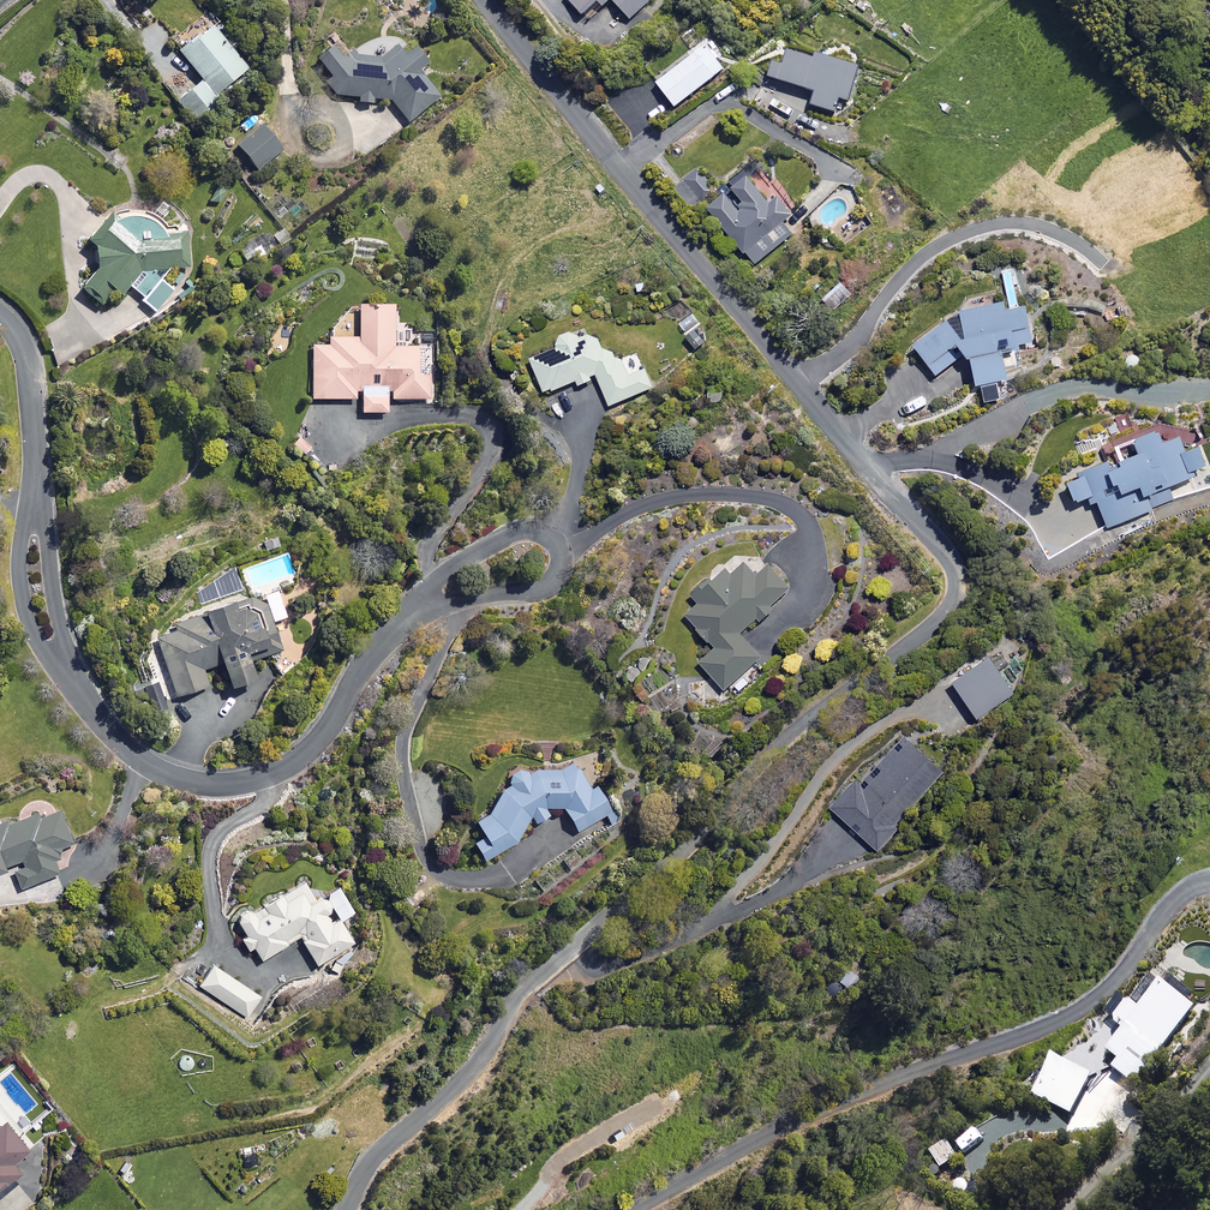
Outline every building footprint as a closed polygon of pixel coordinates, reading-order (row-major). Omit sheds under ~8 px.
[(581,13),(595,0),(568,0),(581,13)] [(629,19),(649,0),(611,0),(629,19)] [(247,67),(211,22),(176,49),(199,77),(173,97),(191,120),(207,108),(202,102),(228,82),(247,67)] [(723,68),(704,43),(654,81),(673,106),(723,68)] [(320,47),(318,60),(328,72),(325,90),(357,96),(357,100),(370,103),(371,98),(390,101),(407,122),(439,96),(419,70),(421,56),(414,47),(394,45),(378,58),(320,47)] [(854,63),(784,47),(780,62),(769,60),(765,76),(813,87),(809,104),(833,109),(836,96),(846,98),(854,63)] [(280,150),(260,124),(236,143),(256,169),(280,150)] [(734,204),(723,191),(717,195),(697,171),(684,181),(743,253),(744,252),(754,264),(791,233),(782,222),(791,214),(776,196),(768,202),(744,173),(729,185),(740,199),(734,204)] [(186,267),(183,231),(165,232),(166,235),(141,237),(135,241),(115,224),(105,216),(86,238),(92,242),(94,264),(77,284),(100,303),(106,295),(112,299),(118,292),(122,295),(129,286),(142,297),(140,300),(155,312),(172,291),(157,278),(167,269),(186,267)] [(851,291),(841,279),(818,299),(829,311),(851,291)] [(1004,377),(999,352),(1019,348),(1018,345),(1032,343),(1024,306),(1006,309),(1004,301),(959,310),(912,343),(933,375),(959,357),(967,356),(973,384),(979,383),(983,402),(998,399),(994,380),(1004,377)] [(391,390),(391,398),(425,399),(425,405),(434,405),(434,373),(434,346),(434,334),(393,334),(393,303),(357,303),(357,334),(328,334),(328,344),(310,343),(310,397),(354,398),(354,391),(360,391),(360,412),(387,412),(387,390),(391,390)] [(700,324),(693,314),(677,325),(696,352),(706,345),(694,328),(700,324)] [(616,360),(612,352),(600,347),(596,337),(587,333),(578,337),(577,337),(576,335),(574,334),(573,333),(570,332),(568,331),(566,331),(564,332),(562,332),(560,333),(559,335),(557,336),(556,338),(555,340),(555,342),(555,344),(555,346),(528,357),(542,391),(549,387),(551,390),(575,381),(576,385),(589,379),(588,376),(595,373),(608,406),(652,388),(644,367),(627,374),(620,358),(616,360)] [(1159,441),(1153,427),(1111,445),(1115,454),(1062,477),(1073,501),(1086,495),(1090,504),(1095,501),(1107,528),(1172,500),(1166,486),(1191,476),(1188,470),(1204,463),(1195,444),(1182,449),(1175,434),(1159,441)] [(754,574),(743,561),(729,573),(723,565),(690,594),(696,601),(683,613),(713,646),(697,660),(723,689),(761,656),(739,631),(756,616),(758,619),(771,608),(768,605),(788,587),(767,563),(754,574)] [(257,596),(256,593),(231,602),(228,594),(200,604),(203,611),(173,622),(175,627),(154,635),(175,694),(207,683),(202,668),(220,661),(228,684),(252,675),(247,661),(280,649),(270,621),(285,616),(276,589),(257,596)] [(1014,693),(987,656),(951,681),(977,719),(1014,693)] [(850,826),(854,823),(858,827),(855,831),(877,852),(900,827),(896,823),(943,772),(903,734),(859,782),(854,778),(828,806),(850,826)] [(471,840),(482,859),(517,840),(516,837),(527,817),(531,816),(534,822),(548,814),(545,809),(547,808),(561,808),(576,832),(604,816),(611,827),(623,820),(616,808),(611,811),(593,782),(587,786),(574,765),(535,768),(528,772),(526,771),(525,770),(523,769),(521,768),(519,768),(517,768),(515,768),(513,769),(511,770),(510,771),(508,773),(508,775),(507,777),(507,779),(507,781),(507,783),(500,787),(487,811),(473,819),(482,834),(471,840)] [(20,888),(59,874),(54,861),(62,858),(59,850),(74,844),(60,808),(39,816),(37,812),(5,824),(4,822),(0,811),(0,869),(5,867),(11,865),(20,888)] [(251,911),(250,910),(249,909),(247,909),(246,908),(244,909),(243,909),(241,909),(240,910),(239,911),(238,912),(237,914),(236,915),(236,917),(236,918),(236,920),(245,934),(240,937),(246,948),(252,945),(260,958),(298,935),(316,964),(353,942),(338,918),(331,908),(323,895),(314,900),(302,880),(251,911)] [(260,996),(212,964),(198,985),(246,1017),(260,996)] [(1194,1008),(1160,982),(1139,1010),(1128,1002),(1113,1022),(1123,1030),(1107,1051),(1119,1061),(1113,1069),(1135,1086),(1194,1008)] [(1092,1076),(1053,1056),(1032,1096),(1072,1116),(1092,1076)] [(20,1172),(13,1162),(29,1149),(5,1120),(0,1124),(0,1188),(20,1172)] [(958,1159),(948,1143),(931,1153),(941,1169),(958,1159)]
